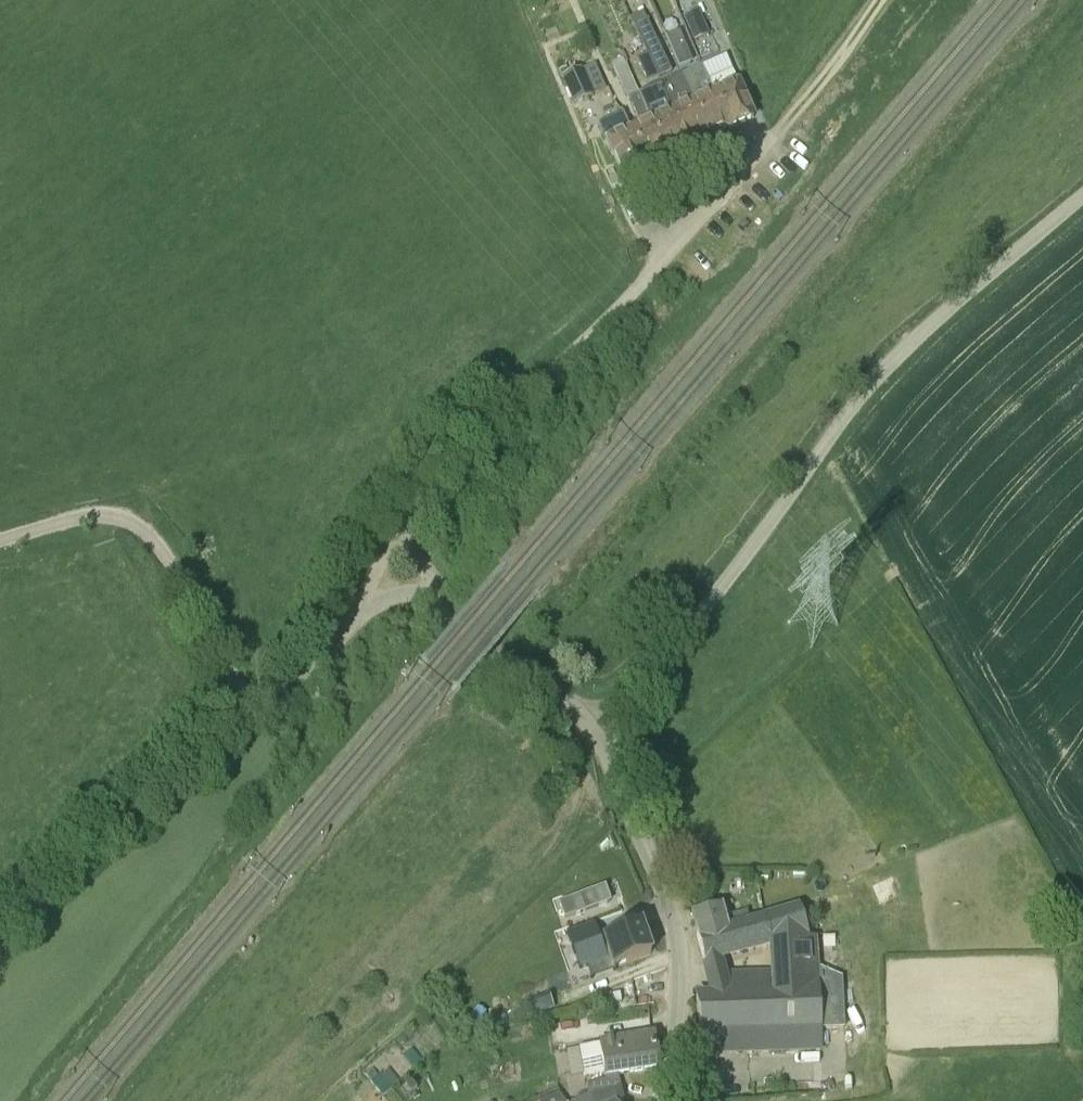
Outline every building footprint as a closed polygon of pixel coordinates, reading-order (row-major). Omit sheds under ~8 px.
[(695,42),(708,36),(698,11),(684,17),(695,42)] [(630,18),(633,26),(647,20),(643,12),(630,18)] [(633,26),(646,55),(660,49),(647,20),(633,26)] [(678,69),(692,63),(679,31),(665,37),(678,69)] [(647,84),(657,79),(646,55),(636,60),(647,84)] [(638,95),(622,59),(611,63),(627,99),(638,95)] [(713,93),(712,90),(707,82),(701,67),(682,75),(694,102),(709,136),(728,128),(728,129),(729,129),(713,93)] [(592,96),(581,70),(563,78),(575,104),(592,96)] [(709,136),(694,102),(682,75),(660,85),(672,112),(688,147),(697,143),(696,142),(709,136)] [(713,93),(729,129),(754,118),(737,80),(712,90),(713,93)] [(678,151),(688,147),(672,112),(660,85),(638,95),(650,121),(665,155),(677,150),(678,151)] [(640,126),(630,130),(646,165),(647,165),(646,163),(665,155),(650,121),(638,95),(627,99),(628,102),(629,101),(640,126)] [(646,165),(630,130),(629,127),(605,138),(621,176),(646,165)] [(870,878),(881,907),(907,897),(896,868),(870,878)] [(564,919),(611,903),(605,885),(558,902),(564,919)] [(691,915),(698,939),(749,924),(746,913),(723,920),(720,908),(691,915)] [(774,943),(777,984),(815,982),(815,969),(808,969),(806,937),(798,910),(767,919),(774,943)] [(704,964),(769,945),(774,943),(767,919),(749,924),(698,939),(704,964)] [(651,955),(641,925),(577,946),(577,947),(555,954),(562,975),(584,968),(585,970),(601,964),(603,971),(615,967),(651,955)] [(765,972),(726,973),(708,978),(712,992),(765,992),(765,972)] [(713,999),(696,1002),(702,1033),(817,1032),(815,982),(777,984),(775,984),(774,992),(765,992),(712,992),(713,999)] [(551,995),(531,1004),(536,1017),(557,1008),(551,995)] [(616,1100),(621,1100),(622,1100),(619,1088),(617,1075),(659,1069),(653,1036),(580,1048),(584,1075),(606,1072),(607,1081),(587,1088),(590,1098),(591,1100),(614,1100),(615,1100),(616,1100)] [(387,1092),(401,1078),(387,1065),(373,1079),(387,1092)]
